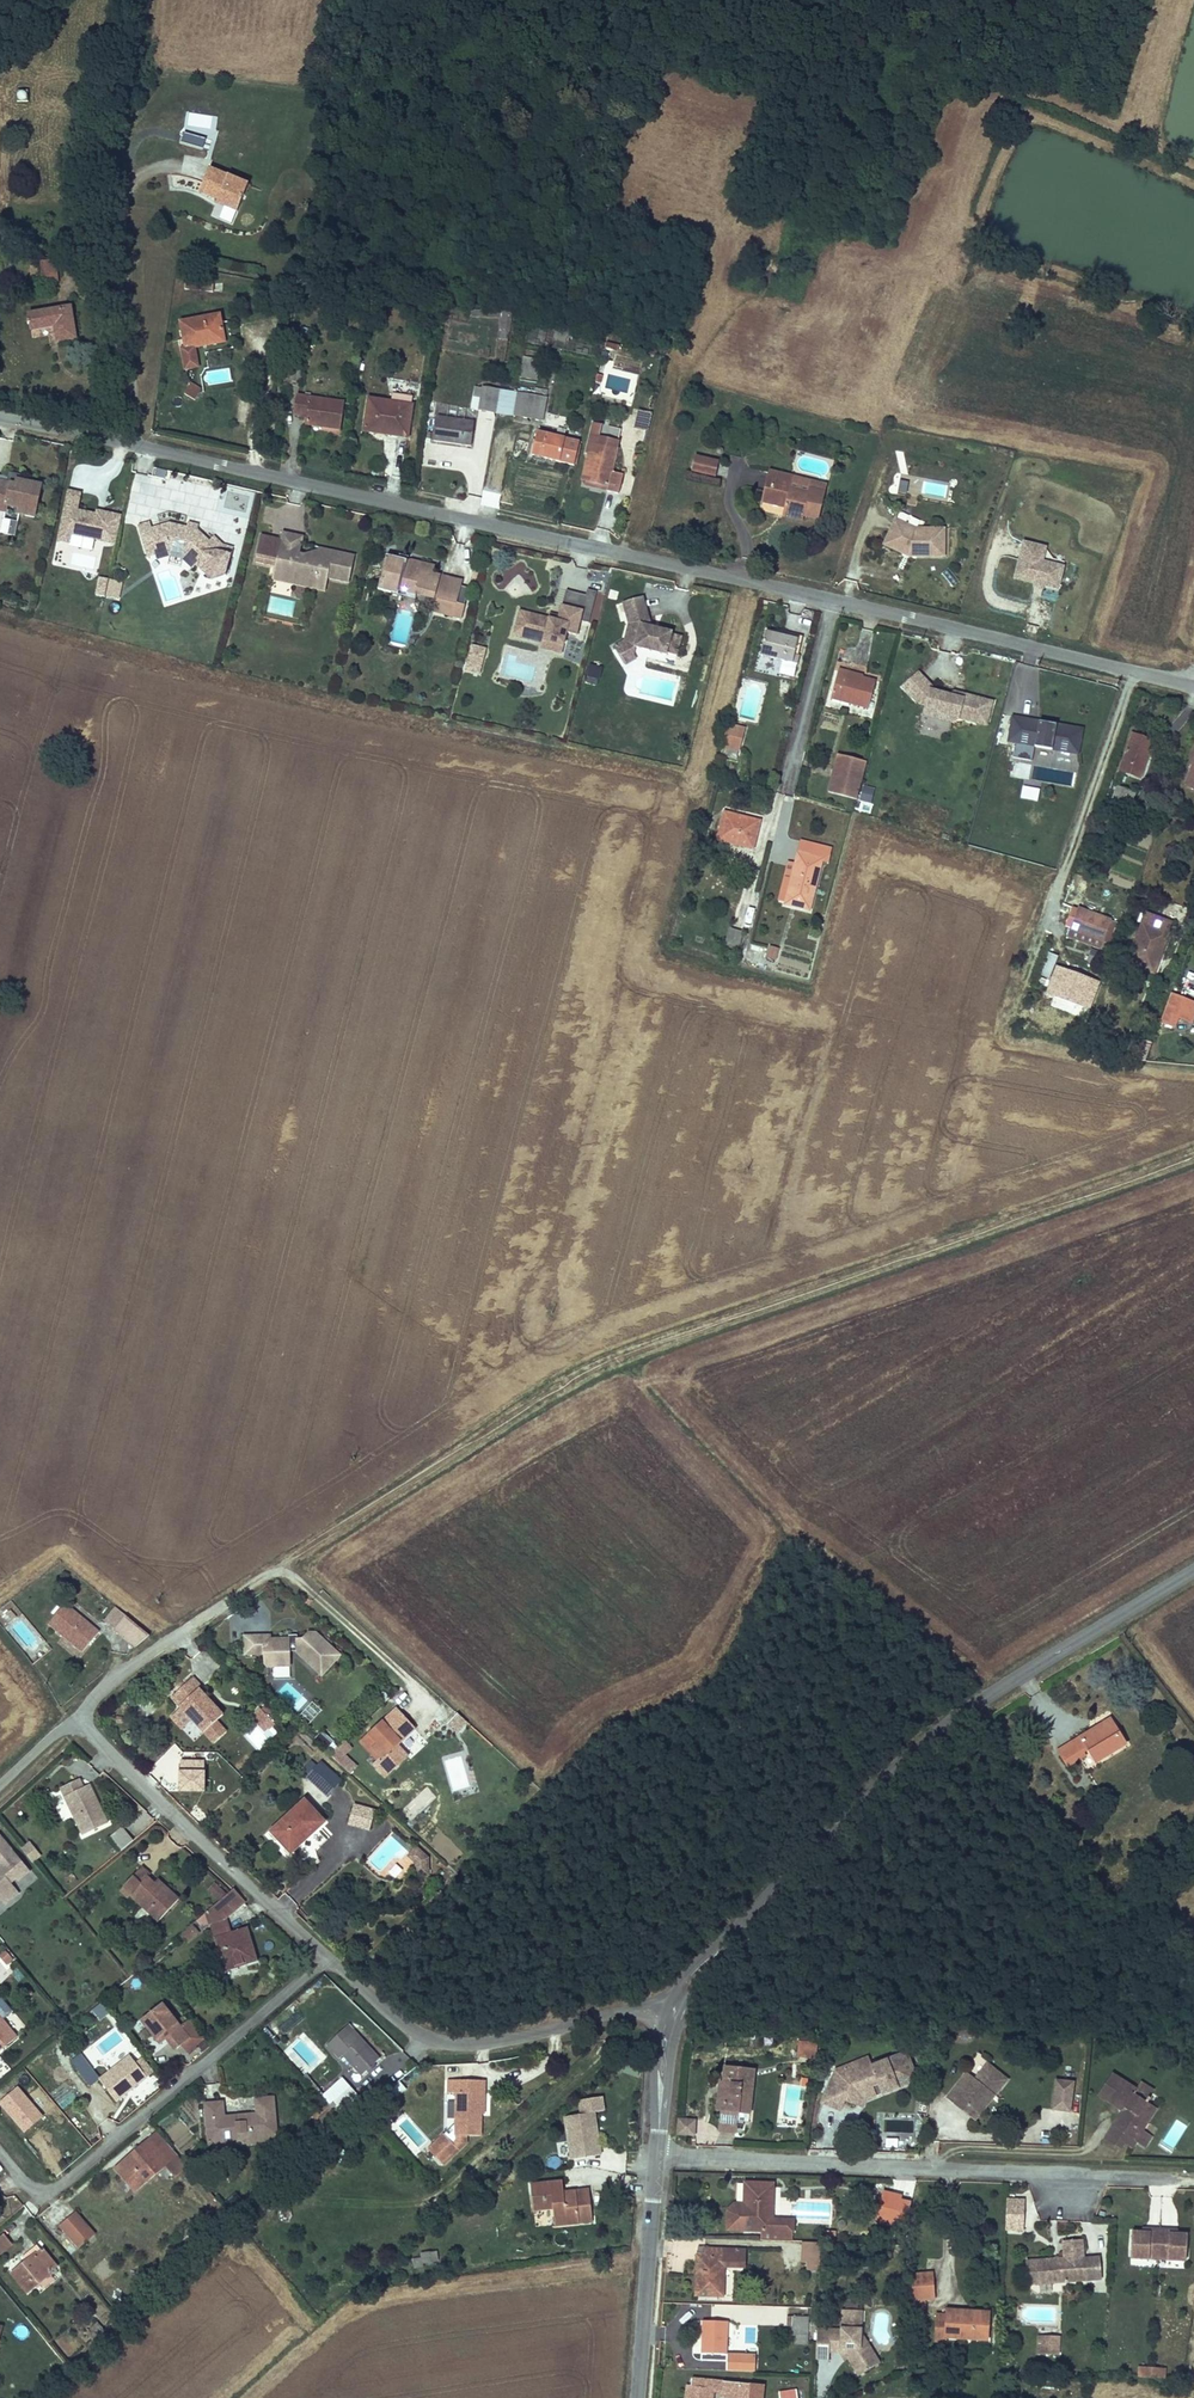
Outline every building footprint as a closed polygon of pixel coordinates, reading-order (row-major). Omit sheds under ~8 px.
[(241,203),(255,208),(265,175),(223,162),(215,188),(243,197),(241,203)] [(58,261),(41,263),(42,282),(60,281),(58,261)] [(223,290),(225,279),(196,275),(195,285),(223,290)] [(443,304),(442,312),(458,315),(460,306),(443,304)] [(66,340),(85,337),(80,307),(41,313),(44,328),(64,326),(66,340)] [(523,335),(528,311),(518,309),(513,333),(523,335)] [(192,348),(233,339),(228,311),(188,320),(192,348)] [(567,347),(570,330),(559,328),(556,345),(567,347)] [(521,378),(537,380),(540,360),(524,357),(521,378)] [(492,403),(495,381),(488,380),(484,402),(492,403)] [(510,406),(514,384),(495,381),(492,403),(510,406)] [(191,383),(185,395),(196,401),(203,389),(191,383)] [(532,388),(514,384),(510,406),(519,408),(527,409),(532,388)] [(532,388),(527,409),(556,414),(560,393),(532,388)] [(314,423),(347,426),(349,399),(305,395),(302,415),(314,417),(314,423)] [(375,428),(419,432),(421,402),(376,398),(375,428)] [(635,428),(649,431),(652,413),(637,410),(635,428)] [(484,439),(486,416),(447,412),(444,435),(484,439)] [(551,427),(546,450),(586,457),(591,434),(551,427)] [(620,465),(626,436),(602,431),(597,459),(595,471),(618,477),(620,465)] [(723,464),(725,456),(700,450),(697,466),(721,472),(723,464)] [(800,472),(774,465),(767,494),(791,500),(789,507),(809,513),(815,487),(797,482),(800,472)] [(629,484),(633,468),(622,466),(619,482),(629,484)] [(42,484),(15,480),(0,478),(0,513),(37,518),(42,484)] [(228,485),(222,510),(249,517),(255,492),(228,485)] [(116,546),(121,516),(79,508),(82,493),(66,490),(53,565),(98,573),(103,544),(116,546)] [(1087,520),(1096,521),(1097,511),(1088,511),(1087,520)] [(14,537),(18,521),(3,518),(0,533),(0,534),(14,537)] [(288,548),(287,553),(301,556),(307,558),(305,570),(329,575),(331,565),(339,567),(360,572),(366,546),(330,539),(330,541),(323,544),(322,547),(323,550),(317,551),(315,546),(311,545),(313,535),(315,527),(293,523),(291,535),(283,533),(280,547),(288,548)] [(164,525),(155,528),(164,558),(172,556),(186,551),(200,555),(211,565),(217,570),(238,547),(230,539),(225,544),(213,532),(203,530),(185,526),(167,531),(164,525)] [(946,558),(947,527),(889,525),(887,555),(946,558)] [(330,539),(313,535),(311,545),(315,546),(317,551),(323,550),(322,547),(323,544),(330,541),(330,539)] [(1045,562),(1048,547),(1022,542),(1014,582),(1060,591),(1066,566),(1045,562)] [(417,551),(398,547),(390,579),(403,583),(404,576),(409,577),(425,581),(425,583),(444,587),(450,565),(442,563),(444,556),(429,552),(429,556),(417,553),(417,551)] [(186,551),(172,556),(173,560),(185,557),(198,559),(208,569),(211,565),(200,555),(186,551)] [(301,556),(287,553),(283,571),(336,582),(339,567),(331,565),(329,575),(305,570),(307,558),(301,556)] [(457,584),(461,568),(452,566),(449,582),(457,584)] [(472,571),(461,568),(457,584),(449,582),(447,588),(467,593),(472,571)] [(99,578),(95,595),(119,600),(123,583),(99,578)] [(661,616),(653,586),(633,592),(639,614),(635,629),(646,632),(645,636),(677,645),(678,642),(688,644),(692,626),(682,624),(683,621),(661,616)] [(586,630),(593,600),(571,595),(568,610),(539,603),(533,624),(553,629),(574,635),(576,627),(586,630)] [(533,624),(539,603),(530,600),(524,625),(552,632),(551,637),(572,642),(573,642),(574,635),(553,629),(533,624)] [(771,650),(804,659),(809,633),(776,625),(771,650)] [(646,632),(635,629),(624,636),(635,655),(647,648),(643,643),(645,636),(646,632)] [(469,643),(462,671),(481,676),(488,648),(469,643)] [(588,664),(583,683),(597,686),(602,668),(588,664)] [(860,673),(861,666),(851,664),(842,695),(879,706),(888,676),(873,672),(871,676),(860,673)] [(995,700),(931,689),(933,678),(909,674),(905,700),(925,704),(923,717),(990,728),(995,700)] [(1079,761),(1084,728),(1011,717),(1007,744),(1015,745),(1013,761),(1022,762),(1020,776),(1028,777),(1032,754),(1079,761)] [(747,755),(756,724),(738,720),(729,751),(747,755)] [(1124,770),(1146,779),(1159,741),(1138,734),(1124,770)] [(848,757),(838,792),(862,799),(872,763),(848,757)] [(1131,815),(1140,790),(1123,784),(1115,808),(1131,815)] [(1022,800),(1039,801),(1040,788),(1023,786),(1022,800)] [(725,837),(761,845),(767,820),(732,811),(725,837)] [(808,838),(802,860),(793,901),(816,907),(832,844),(808,838)] [(793,858),(782,899),(793,901),(802,860),(793,858)] [(1070,926),(1077,928),(1083,908),(1077,908),(1070,926)] [(1109,939),(1116,920),(1083,908),(1077,928),(1109,939)] [(1132,962),(1157,972),(1175,922),(1150,913),(1132,962)] [(730,948),(743,952),(749,931),(735,926),(730,948)] [(1106,948),(1109,939),(1077,928),(1074,936),(1106,948)] [(780,959),(784,947),(774,945),(771,956),(780,959)] [(748,962),(762,963),(763,947),(749,946),(748,962)] [(1182,1021),(1191,1024),(1193,1016),(1193,1009),(1189,1007),(1190,1000),(1175,994),(1163,1026),(1177,1031),(1182,1021)] [(1135,1058),(1142,1041),(1138,1040),(1131,1057),(1135,1058)] [(1150,1061),(1156,1044),(1154,1043),(1142,1041),(1135,1058),(1150,1061)] [(60,1621),(94,1649),(110,1630),(76,1602),(60,1621)] [(139,1616),(130,1608),(120,1621),(128,1628),(139,1616)] [(164,1636),(139,1616),(128,1628),(148,1646),(164,1636)] [(345,1660),(320,1636),(313,1637),(307,1643),(302,1643),(302,1645),(294,1645),(294,1643),(273,1643),(268,1649),(269,1658),(269,1670),(295,1670),(294,1655),(302,1654),(302,1656),(326,1679),(345,1660)] [(249,1640),(250,1658),(260,1658),(260,1640),(249,1640)] [(273,1640),(260,1640),(260,1658),(269,1658),(268,1649),(273,1643),(273,1640)] [(202,1683),(207,1678),(197,1668),(173,1691),(209,1726),(227,1708),(202,1683)] [(278,1708),(266,1693),(262,1697),(275,1712),(278,1708)] [(262,1697),(261,1696),(251,1705),(257,1712),(265,1721),(271,1715),(275,1712),(262,1697)] [(312,1702),(298,1718),(308,1728),(323,1712),(312,1702)] [(400,1750),(418,1731),(398,1711),(363,1744),(378,1762),(374,1766),(388,1780),(409,1761),(400,1750)] [(265,1721),(257,1712),(246,1722),(258,1737),(276,1722),(271,1715),(265,1721)] [(1104,1759),(1132,1740),(1115,1716),(1066,1746),(1075,1763),(1090,1754),(1087,1750),(1095,1745),(1104,1759)] [(326,1752),(335,1742),(322,1731),(314,1741),(326,1752)] [(332,1752),(349,1775),(358,1769),(348,1754),(353,1750),(347,1742),(332,1752)] [(330,1800),(344,1786),(326,1770),(313,1783),(330,1800)] [(79,1789),(74,1780),(56,1792),(61,1801),(79,1789)] [(86,1841),(110,1826),(85,1785),(79,1789),(61,1801),(86,1841)] [(295,1855),(326,1824),(308,1805),(276,1835),(295,1855)] [(383,1816),(361,1810),(355,1830),(377,1837),(383,1816)] [(122,1827),(109,1837),(120,1852),(133,1842),(122,1827)] [(23,1896),(20,1891),(35,1879),(0,1834),(0,1914),(23,1896)] [(54,1862),(44,1848),(33,1855),(43,1869),(54,1862)] [(424,1853),(415,1862),(423,1869),(424,1881),(436,1881),(436,1864),(424,1853)] [(157,1883),(159,1879),(151,1870),(125,1896),(136,1905),(138,1902),(165,1929),(189,1906),(171,1890),(168,1894),(157,1883)] [(215,1882),(207,1891),(218,1902),(226,1893),(215,1882)] [(235,1926),(252,1912),(241,1899),(216,1919),(231,1976),(267,1968),(256,1934),(237,1939),(235,1926)] [(188,1941),(199,1934),(194,1926),(182,1933),(188,1941)] [(13,1960),(6,1951),(0,1956),(0,1960),(5,1967),(13,1960)] [(101,2004),(92,2011),(100,2022),(110,2015),(101,2004)] [(3,2052),(24,2034),(0,2006),(0,2049),(3,2052)] [(192,2031),(171,2008),(150,2024),(169,2047),(178,2040),(186,2051),(189,2048),(198,2058),(214,2045),(198,2025),(192,2031)] [(97,2043),(102,2050),(121,2038),(116,2031),(97,2043)] [(368,2078),(387,2062),(360,2033),(346,2045),(354,2053),(350,2057),(368,2078)] [(823,2054),(824,2050),(831,2052),(832,2040),(813,2037),(811,2052),(823,2054)] [(841,2076),(834,2097),(852,2104),(866,2109),(871,2094),(885,2087),(887,2091),(893,2089),(895,2093),(922,2080),(909,2053),(877,2069),(875,2065),(863,2070),(857,2068),(841,2076)] [(10,2069),(0,2057),(0,2078),(10,2069)] [(967,2071),(953,2091),(962,2099),(969,2090),(987,2104),(1011,2072),(993,2058),(982,2072),(977,2079),(967,2071)] [(99,2089),(108,2082),(89,2059),(80,2065),(99,2089)] [(136,2061),(108,2082),(125,2104),(154,2082),(136,2061)] [(875,2065),(873,2061),(857,2068),(863,2070),(875,2065)] [(730,2103),(735,2105),(732,2124),(749,2127),(752,2106),(763,2107),(768,2066),(739,2062),(737,2076),(733,2077),(730,2103)] [(982,2072),(973,2065),(967,2071),(977,2079),(982,2072)] [(1120,2120),(1145,2136),(1152,2125),(1150,2124),(1140,2117),(1145,2109),(1150,2111),(1158,2098),(1154,2095),(1161,2084),(1146,2075),(1143,2081),(1119,2065),(1105,2087),(1131,2102),(1120,2120)] [(1150,2069),(1146,2075),(1161,2084),(1164,2079),(1150,2069)] [(487,2092),(492,2092),(491,2076),(457,2076),(458,2092),(461,2093),(463,2134),(487,2135),(487,2092)] [(1053,2112),(1074,2113),(1075,2082),(1054,2081),(1053,2112)] [(25,2135),(45,2118),(18,2087),(0,2103),(0,2107),(25,2135)] [(346,2100),(355,2111),(368,2100),(358,2087),(346,2100)] [(866,2109),(870,2110),(872,2104),(895,2093),(893,2089),(887,2091),(885,2087),(871,2094),(866,2109)] [(987,2104),(969,2090),(962,2099),(980,2112),(987,2104)] [(852,2104),(834,2097),(830,2109),(848,2115),(852,2104)] [(1145,2109),(1140,2117),(1150,2124),(1164,2102),(1158,2098),(1150,2111),(1145,2109)] [(604,2099),(578,2102),(580,2116),(565,2118),(569,2161),(602,2157),(597,2114),(606,2113),(604,2099)] [(375,2107),(368,2100),(355,2111),(361,2118),(375,2107)] [(268,2116),(233,2120),(231,2107),(215,2109),(218,2144),(285,2138),(282,2101),(266,2103),(268,2116)] [(676,2120),(676,2137),(697,2136),(697,2120),(676,2120)] [(1120,2120),(1111,2133),(1126,2144),(1130,2138),(1139,2144),(1145,2136),(1120,2120)] [(1159,2130),(1152,2125),(1145,2136),(1152,2140),(1159,2130)] [(171,2148),(163,2138),(154,2145),(163,2155),(171,2148)] [(286,2146),(285,2138),(218,2144),(219,2151),(286,2146)] [(141,2199),(176,2170),(184,2163),(171,2148),(163,2155),(154,2145),(120,2174),(141,2199)] [(783,2214),(784,2196),(786,2179),(756,2177),(755,2196),(754,2201),(738,2201),(737,2221),(753,2222),(772,2224),(772,2232),(800,2234),(801,2216),(783,2214)] [(895,2211),(903,2212),(903,2217),(910,2220),(910,2213),(912,2197),(913,2188),(896,2186),(896,2189),(883,2189),(881,2210),(895,2211)] [(567,2198),(566,2189),(536,2193),(536,2203),(522,2204),(524,2219),(558,2216),(560,2231),(598,2227),(594,2197),(567,2198)] [(519,2196),(522,2204),(536,2203),(536,2193),(519,2196)] [(919,2198),(912,2197),(910,2213),(917,2213),(919,2198)] [(1007,2199),(1006,2234),(1026,2234),(1026,2199),(1007,2199)] [(79,2250),(96,2235),(76,2211),(58,2227),(79,2250)] [(1180,2228),(1181,2221),(1162,2219),(1162,2228),(1143,2226),(1142,2251),(1193,2253),(1193,2229),(1180,2228)] [(1073,2251),(1049,2254),(1050,2278),(1098,2273),(1095,2233),(1072,2236),(1073,2251)] [(17,2249),(16,2248),(13,2244),(8,2238),(0,2244),(0,2262),(17,2249)] [(706,2248),(713,2249),(715,2239),(705,2238),(705,2247),(706,2248)] [(703,2287),(730,2289),(730,2286),(733,2251),(735,2240),(715,2239),(713,2249),(706,2248),(703,2287)] [(820,2260),(820,2267),(830,2267),(832,2240),(814,2239),(813,2259),(820,2260)] [(749,2242),(735,2240),(733,2251),(743,2251),(748,2251),(749,2242)] [(946,2245),(917,2245),(919,2298),(947,2296),(946,2245)] [(1097,2255),(1098,2273),(1112,2272),(1110,2250),(1100,2251),(1100,2254),(1097,2255)] [(32,2298),(61,2272),(45,2254),(16,2279),(32,2298)] [(1049,2254),(1035,2256),(1037,2279),(1050,2278),(1049,2254)] [(450,2266),(447,2255),(439,2256),(441,2267),(450,2266)] [(441,2267),(439,2256),(431,2257),(432,2262),(423,2263),(424,2273),(435,2271),(434,2268),(441,2267)] [(103,2260),(95,2268),(105,2277),(113,2269),(103,2260)] [(841,2320),(840,2346),(853,2346),(865,2369),(884,2359),(877,2348),(872,2350),(866,2338),(870,2336),(873,2303),(853,2305),(852,2320),(841,2320)] [(943,2315),(942,2336),(942,2341),(954,2342),(955,2337),(994,2338),(995,2307),(955,2307),(954,2314),(943,2315)] [(814,2328),(815,2311),(801,2310),(800,2327),(814,2328)] [(735,2315),(709,2314),(708,2346),(733,2348),(735,2315)] [(840,2346),(841,2320),(826,2319),(824,2355),(839,2355),(840,2346)] [(107,2348),(118,2338),(108,2327),(97,2337),(107,2348)] [(942,2341),(942,2336),(932,2329),(927,2336),(926,2338),(937,2345),(938,2344),(939,2341),(942,2341)] [(1065,2330),(1042,2329),(1042,2338),(1048,2338),(1048,2350),(1065,2351),(1065,2330)] [(728,2354),(728,2373),(756,2374),(757,2355),(728,2354)] [(1176,2370),(1177,2360),(1150,2358),(1150,2368),(1176,2370)] [(778,2365),(778,2374),(791,2373),(790,2364),(778,2365)] [(757,2379),(699,2373),(699,2376),(698,2378),(695,2380),(693,2380),(692,2397),(720,2397),(722,2386),(730,2386),(731,2391),(744,2392),(744,2397),(756,2397),(757,2379)]
